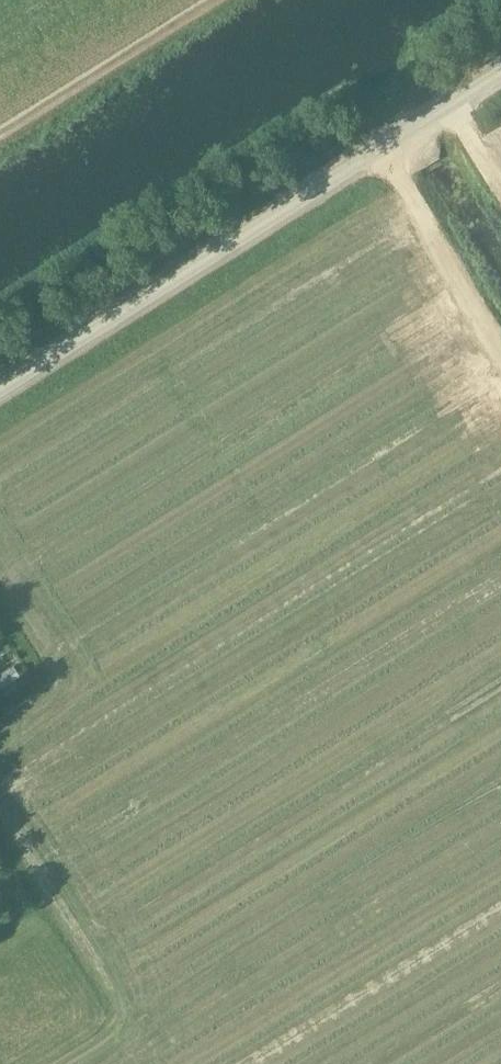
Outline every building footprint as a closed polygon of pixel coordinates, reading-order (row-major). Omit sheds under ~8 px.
[(22,685),(13,664),(0,669),(0,695),(22,685)]
